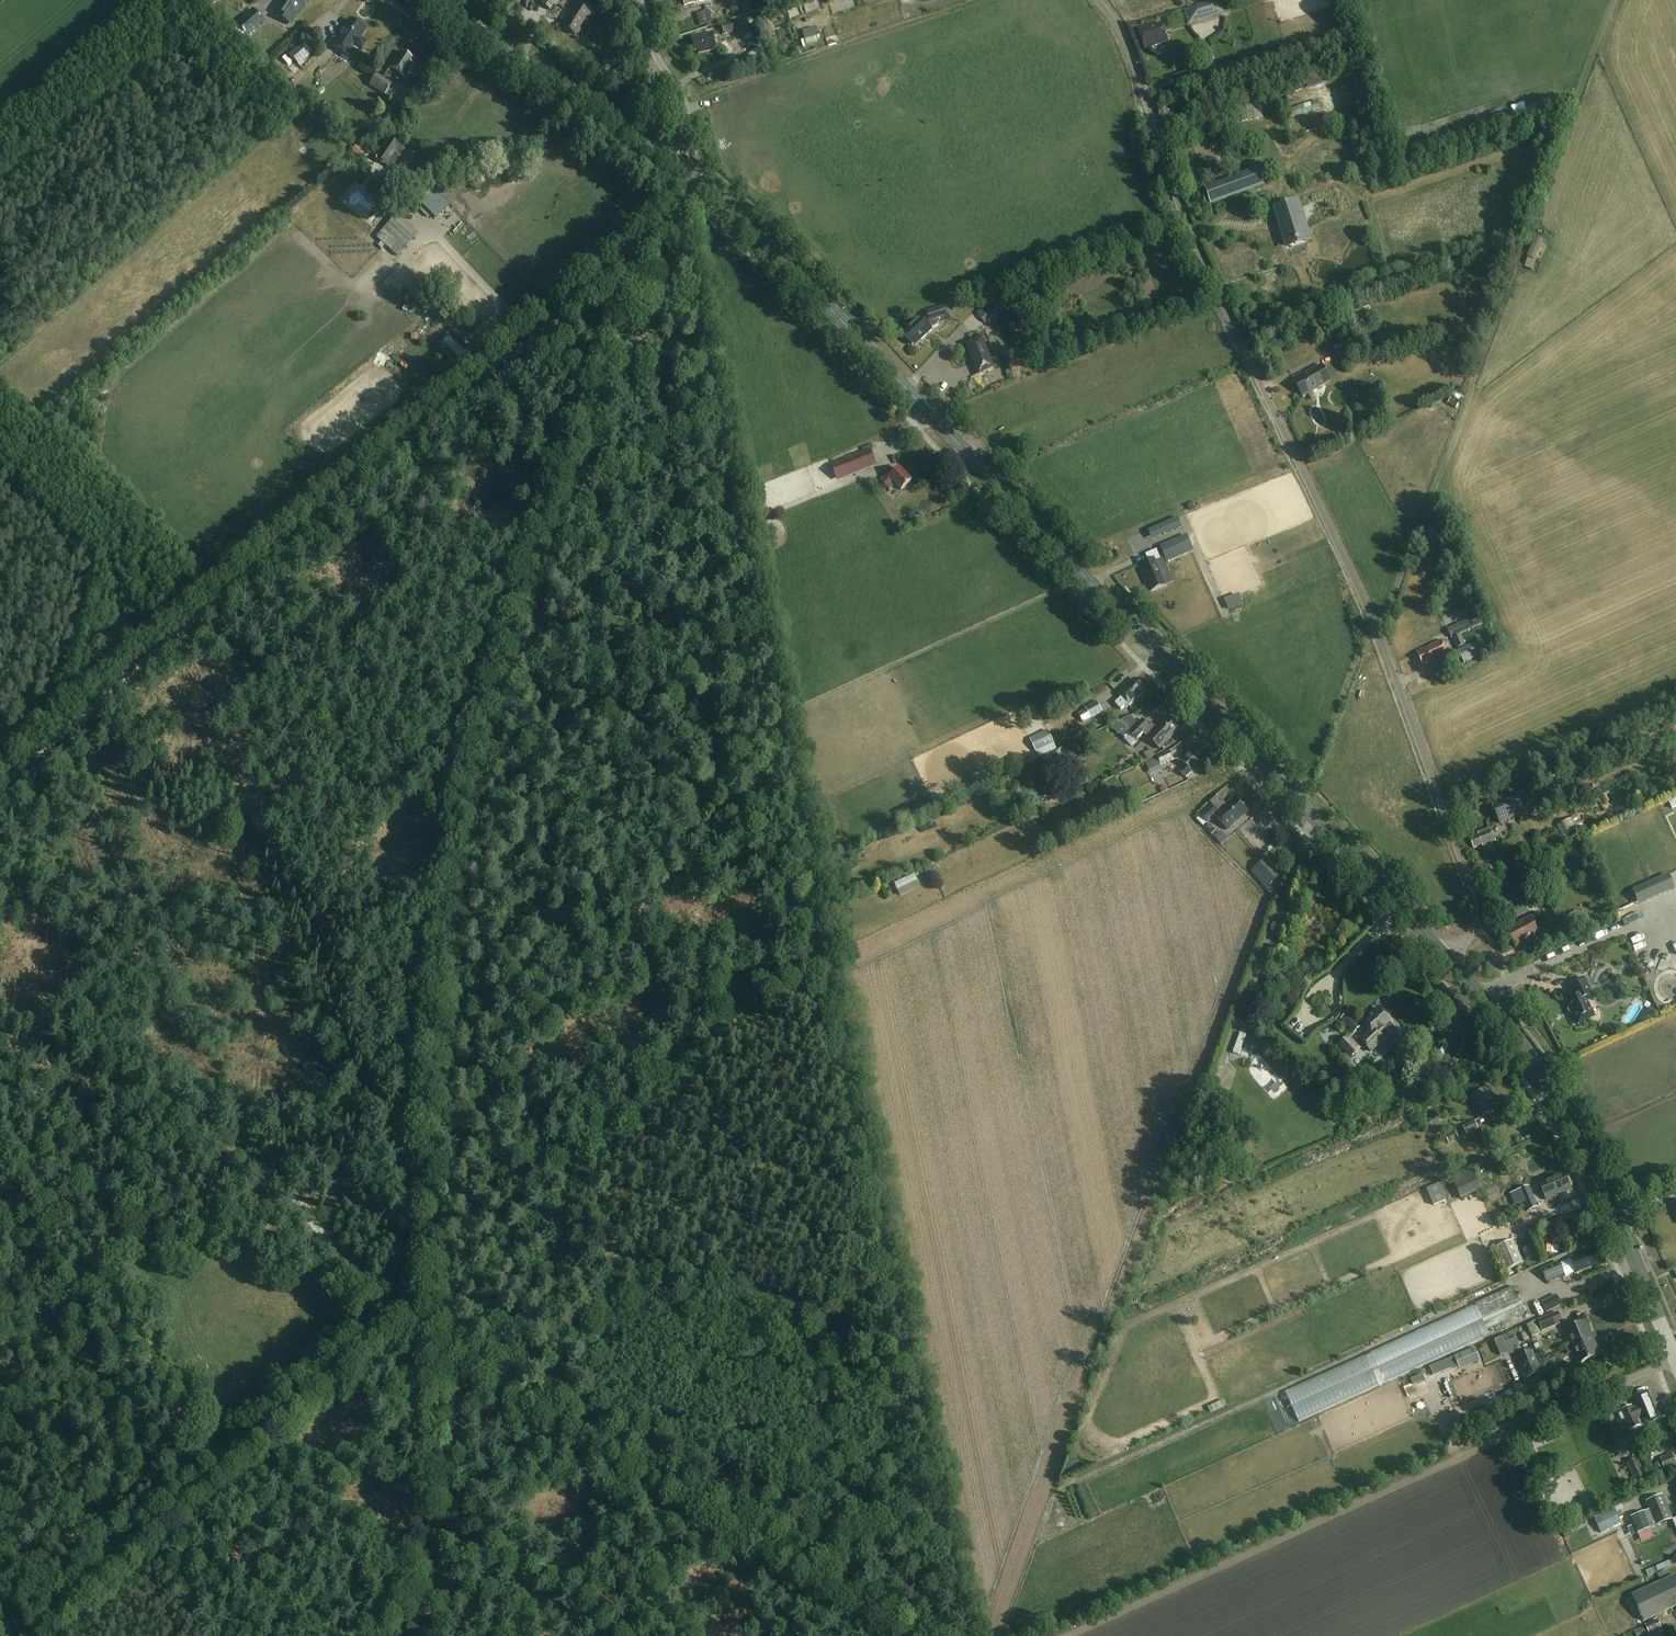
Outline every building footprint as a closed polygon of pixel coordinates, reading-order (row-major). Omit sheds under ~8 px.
[(275,15),(290,25),(296,16),(306,1),(307,0),(285,0),(275,15)] [(540,3),(549,9),(554,1),(557,3),(559,0),(543,0),(540,3)] [(1224,15),(1219,0),(1184,11),(1189,26),(1224,15)] [(590,13),(575,3),(565,17),(568,19),(563,26),(575,34),(584,18),(586,20),(590,13)] [(264,20),(253,8),(237,23),(248,35),(264,20)] [(365,29),(349,19),(333,46),(348,55),(354,47),(361,51),(366,42),(360,38),(365,29)] [(736,20),(721,23),(723,30),(724,34),(739,31),(736,20)] [(1166,41),(1161,23),(1138,29),(1144,48),(1166,41)] [(310,32),(297,40),(303,49),(315,41),(310,32)] [(714,49),(711,33),(692,37),(694,50),(698,50),(698,52),(714,49)] [(1141,49),(1143,55),(1167,51),(1166,45),(1141,49)] [(305,48),(292,60),(300,69),(314,57),(305,48)] [(412,57),(400,50),(390,66),(404,75),(412,63),(409,61),(412,57)] [(392,84),(376,74),(369,85),(385,95),(392,84)] [(283,79),(290,92),(307,82),(302,75),(291,82),(288,76),(283,79)] [(328,107),(320,99),(307,112),(315,120),(328,107)] [(1245,113),(1245,126),(1260,127),(1260,113),(1245,113)] [(423,159),(388,136),(375,157),(393,169),(391,172),(408,184),(417,170),(416,169),(423,159)] [(352,156),(362,163),(366,156),(357,149),(352,156)] [(1211,204),(1264,185),(1258,168),(1205,187),(1211,204)] [(307,192),(311,198),(318,193),(314,187),(307,192)] [(443,200),(431,187),(417,200),(429,214),(443,200)] [(352,188),(339,205),(372,231),(378,224),(372,219),(380,209),(352,188)] [(1278,209),(1289,244),(1306,239),(1302,226),(1306,225),(1303,215),(1299,216),(1295,204),(1278,209)] [(417,233),(396,214),(376,237),(397,256),(417,233)] [(1544,241),(1535,238),(1527,258),(1536,262),(1544,241)] [(1003,310),(995,299),(977,312),(985,323),(1003,310)] [(1373,319),(1368,305),(1355,310),(1360,324),(1373,319)] [(947,317),(943,306),(926,311),(927,317),(924,321),(919,317),(903,333),(913,343),(919,337),(922,339),(932,329),(931,328),(933,327),(935,326),(936,326),(938,325),(939,323),(939,322),(939,320),(939,319),(947,317)] [(1359,351),(1350,334),(1332,344),(1339,357),(1344,355),(1345,358),(1359,351)] [(993,368),(981,338),(967,344),(979,374),(993,368)] [(1330,381),(1320,365),(1303,374),(1302,372),(1293,377),(1303,395),(1330,381)] [(37,371),(40,376),(49,371),(47,366),(37,371)] [(1320,445),(1319,442),(1311,440),(1308,441),(1306,447),(1307,449),(1317,451),(1319,450),(1320,445)] [(876,461),(870,448),(832,465),(837,477),(876,461)] [(911,479),(899,467),(891,475),(888,472),(881,479),(891,488),(897,482),(902,488),(911,479)] [(1187,534),(1160,546),(1167,562),(1194,551),(1187,534)] [(1160,559),(1156,549),(1144,554),(1147,561),(1139,564),(1151,591),(1165,585),(1155,561),(1160,559)] [(1482,623),(1478,615),(1447,629),(1451,638),(1482,623)] [(1465,644),(1460,635),(1453,639),(1457,648),(1465,644)] [(1448,654),(1441,640),(1416,652),(1422,664),(1426,662),(1427,664),(1448,654)] [(1476,657),(1471,645),(1458,651),(1463,663),(1476,657)] [(1142,687),(1133,678),(1116,693),(1121,698),(1115,703),(1120,709),(1125,704),(1126,706),(1141,691),(1140,689),(1142,687)] [(1102,711),(1097,702),(1085,709),(1077,713),(1082,722),(1090,718),(1102,711)] [(1177,724),(1168,715),(1153,731),(1149,727),(1149,726),(1141,719),(1129,733),(1137,740),(1144,733),(1160,747),(1177,729),(1174,727),(1177,724)] [(1054,743),(1048,731),(1030,739),(1036,752),(1054,743)] [(1208,756),(1199,746),(1195,748),(1194,746),(1181,758),(1186,764),(1179,770),(1185,777),(1208,756)] [(1173,759),(1169,751),(1157,756),(1161,765),(1173,759)] [(1158,769),(1156,764),(1144,770),(1151,788),(1179,776),(1174,762),(1158,769)] [(1499,803),(1502,809),(1495,812),(1499,823),(1521,814),(1517,804),(1524,800),(1521,794),(1499,803)] [(1247,810),(1234,796),(1217,811),(1210,804),(1195,817),(1202,825),(1215,814),(1227,828),(1247,810)] [(1199,835),(1205,829),(1198,821),(1192,827),(1199,835)] [(1490,828),(1469,837),(1474,848),(1482,845),(1483,847),(1496,841),(1490,828)] [(1212,842),(1217,838),(1210,829),(1205,833),(1212,842)] [(1280,876),(1265,859),(1251,871),(1266,888),(1280,876)] [(1668,874),(1658,879),(1664,893),(1675,888),(1668,874)] [(1510,916),(1518,910),(1512,902),(1504,908),(1510,916)] [(1548,929),(1540,913),(1506,930),(1515,947),(1540,934),(1544,941),(1548,947),(1564,940),(1560,933),(1567,929),(1563,921),(1548,929)] [(1593,998),(1584,978),(1569,984),(1573,994),(1565,997),(1578,1024),(1594,1017),(1587,1001),(1593,998)] [(1382,1013),(1378,1008),(1362,1024),(1370,1031),(1360,1041),(1371,1052),(1383,1040),(1379,1035),(1384,1030),(1390,1036),(1391,1037),(1392,1037),(1393,1037),(1394,1037),(1395,1037),(1396,1037),(1396,1036),(1397,1035),(1398,1035),(1398,1034),(1399,1033),(1399,1032),(1398,1031),(1398,1030),(1398,1029),(1397,1028),(1391,1022),(1387,1018),(1388,1018),(1388,1017),(1388,1016),(1388,1015),(1387,1015),(1387,1014),(1387,1013),(1386,1013),(1385,1013),(1385,1012),(1384,1012),(1383,1012),(1382,1013)] [(1360,1027),(1348,1013),(1341,1020),(1352,1034),(1360,1027)] [(1360,1049),(1349,1036),(1338,1045),(1350,1058),(1360,1049)] [(1497,1110),(1486,1089),(1471,1097),(1482,1117),(1497,1110)] [(1479,1128),(1475,1120),(1463,1126),(1467,1134),(1479,1128)] [(1458,1137),(1456,1132),(1445,1136),(1448,1142),(1458,1137)] [(1565,1175),(1564,1171),(1538,1182),(1546,1200),(1571,1189),(1570,1185),(1565,1175)] [(1538,1207),(1529,1186),(1519,1190),(1527,1211),(1538,1207)] [(1458,1206),(1474,1202),(1472,1194),(1456,1198),(1458,1206)] [(1524,1263),(1513,1240),(1493,1249),(1503,1272),(1524,1263)] [(1605,1263),(1598,1246),(1570,1258),(1570,1259),(1560,1264),(1559,1261),(1541,1269),(1547,1281),(1564,1274),(1565,1276),(1576,1272),(1576,1273),(1593,1266),(1594,1268),(1605,1263)] [(1524,1288),(1542,1280),(1537,1270),(1519,1278),(1524,1288)] [(1526,1311),(1514,1286),(1286,1391),(1300,1422),(1489,1335),(1486,1330),(1526,1311)] [(1562,1305),(1557,1296),(1542,1303),(1546,1313),(1562,1305)] [(1562,1323),(1558,1312),(1537,1320),(1541,1331),(1562,1323)] [(1540,1333),(1535,1321),(1527,1325),(1532,1337),(1540,1333)] [(1593,1338),(1586,1321),(1565,1330),(1570,1343),(1564,1345),(1565,1350),(1593,1338)] [(1515,1338),(1504,1343),(1507,1350),(1518,1345),(1515,1338)] [(1565,1350),(1568,1355),(1574,1352),(1579,1363),(1600,1355),(1593,1338),(1565,1350)] [(1480,1357),(1476,1348),(1442,1361),(1447,1374),(1459,1369),(1458,1366),(1480,1357)] [(1540,1372),(1531,1351),(1517,1357),(1526,1378),(1540,1372)] [(1556,1389),(1553,1381),(1540,1386),(1544,1394),(1556,1389)] [(1665,1417),(1654,1392),(1636,1400),(1639,1405),(1632,1408),(1632,1406),(1621,1411),(1629,1430),(1640,1425),(1637,1419),(1642,1417),(1643,1419),(1644,1419),(1647,1425),(1665,1417)] [(1672,1453),(1659,1458),(1664,1470),(1675,1466),(1675,1464),(1672,1453)] [(1646,1481),(1636,1458),(1626,1463),(1636,1485),(1646,1481)] [(1649,1510),(1631,1517),(1638,1534),(1673,1519),(1662,1494),(1645,1502),(1649,1510)] [(1615,1509),(1593,1519),(1600,1533),(1621,1523),(1619,1519),(1623,1517),(1620,1511),(1617,1513),(1615,1509)] [(1657,1577),(1671,1572),(1669,1567),(1655,1572),(1657,1577)] [(1675,1574),(1632,1595),(1645,1623),(1675,1608),(1675,1575),(1675,1574)] [(1661,1628),(1658,1619),(1645,1625),(1649,1634),(1661,1628)]
